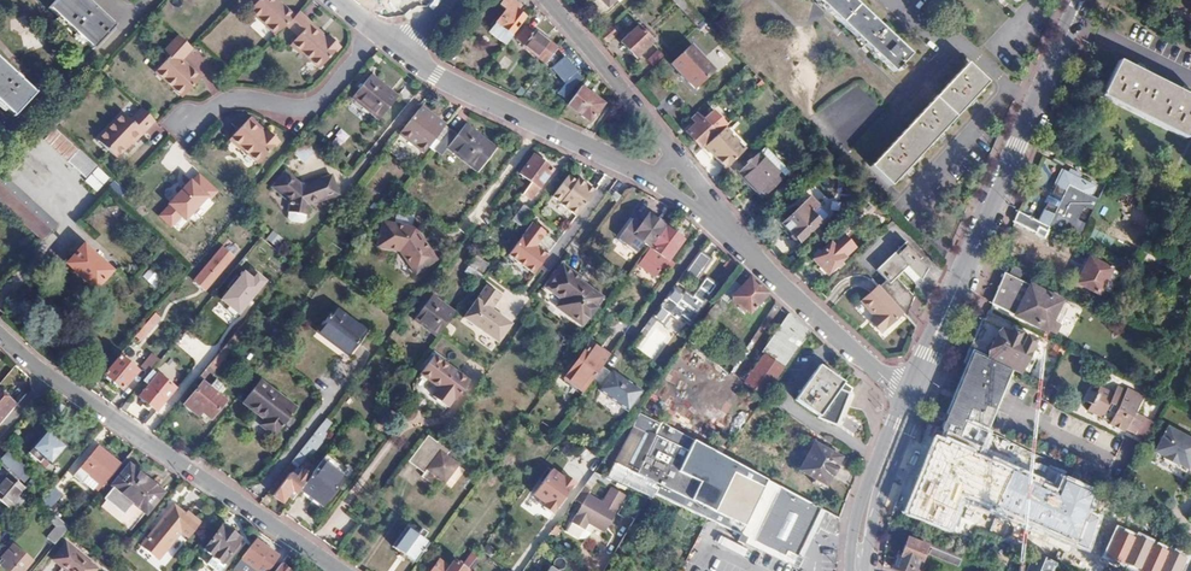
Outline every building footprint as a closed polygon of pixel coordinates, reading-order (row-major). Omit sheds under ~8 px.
[(86,0),(58,0),(49,10),(93,51),(115,27),(86,0)] [(256,3),(249,11),(277,36),(286,26),(294,18),(275,0),(253,0),(256,3)] [(511,37),(509,35),(522,18),(515,12),(518,8),(509,0),(504,0),(499,6),(504,10),(487,33),(504,46),(511,37)] [(682,0),(670,0),(696,27),(703,21),(682,0)] [(907,55),(872,22),(849,0),(813,0),(890,72),(893,69),(895,70),(898,67),(897,65),(907,55)] [(311,25),(298,13),(294,18),(286,26),(299,38),(291,46),(301,56),(304,54),(320,70),(341,47),(330,37),(326,41),(309,27),(311,25)] [(652,41),(644,33),(633,22),(614,39),(633,59),(652,41)] [(607,25),(597,35),(604,42),(614,32),(607,25)] [(543,62),(554,48),(534,32),(532,34),(525,28),(515,41),(543,62)] [(647,30),(644,33),(652,41),(655,38),(647,30)] [(190,52),(177,40),(164,54),(168,58),(153,75),(180,100),(197,81),(180,65),(190,53),(190,52)] [(689,46),(669,65),(693,90),(713,71),(689,46)] [(653,68),(664,56),(656,49),(645,61),(653,68)] [(504,72),(512,62),(504,56),(496,66),(504,72)] [(563,99),(581,76),(576,73),(563,58),(550,69),(562,84),(554,93),(563,99)] [(1116,62),(1100,95),(1183,137),(1190,122),(1190,101),(1116,62)] [(13,118),(33,95),(0,64),(0,106),(13,118)] [(869,167),(888,186),(902,172),(903,173),(908,168),(906,167),(934,138),(935,139),(940,135),(938,133),(966,104),(967,104),(973,99),(972,97),(985,83),(965,64),(869,167)] [(511,97),(517,99),(535,76),(530,73),(511,97)] [(375,121),(394,98),(368,76),(349,100),(375,121)] [(602,105),(579,88),(565,106),(588,123),(602,105)] [(433,140),(444,125),(420,106),(399,132),(423,152),(433,140)] [(150,123),(138,111),(127,122),(119,115),(93,143),(112,161),(138,133),(139,134),(150,123)] [(700,151),(702,149),(713,138),(716,135),(694,114),(690,118),(694,122),(683,134),(700,151)] [(257,164),(277,142),(266,132),(262,137),(246,122),(227,141),(238,151),(240,149),(257,164)] [(450,130),(444,125),(433,140),(436,143),(444,148),(474,172),(493,149),(464,125),(455,135),(453,139),(447,134),(450,130)] [(455,135),(450,130),(447,134),(453,139),(455,135)] [(51,131),(47,136),(70,158),(75,153),(51,131)] [(70,158),(47,136),(40,143),(64,165),(70,158)] [(702,149),(723,171),(734,160),(713,138),(702,149)] [(436,143),(430,152),(437,157),(444,148),(436,143)] [(758,156),(779,179),(785,173),(764,150),(758,156)] [(781,180),(779,179),(758,156),(757,155),(737,174),(761,199),(781,180)] [(528,202),(551,171),(532,157),(519,175),(530,184),(521,196),(528,202)] [(1069,169),(1067,172),(1079,178),(1081,175),(1069,169)] [(1063,170),(1055,185),(1058,186),(1065,171),(1063,170)] [(1040,224),(1079,243),(1098,199),(1091,195),(1088,194),(1092,185),(1079,178),(1067,172),(1065,171),(1058,186),(1055,185),(1052,193),(1054,195),(1051,203),(1048,201),(1044,209),(1047,211),(1040,224)] [(159,218),(181,232),(190,218),(199,224),(214,201),(210,198),(215,190),(189,173),(159,218)] [(305,208),(334,198),(327,178),(303,186),(298,185),(283,173),(270,189),(286,203),(285,213),(304,216),(305,208)] [(574,217),(593,192),(580,183),(578,185),(574,182),(566,176),(550,197),(558,204),(557,205),(574,217)] [(44,238),(55,225),(0,177),(0,199),(44,238)] [(799,243),(828,215),(810,197),(782,224),(799,243)] [(39,243),(44,238),(0,199),(0,208),(39,243)] [(525,217),(528,213),(521,207),(512,220),(519,226),(525,217)] [(1044,209),(1038,222),(1040,224),(1047,211),(1044,209)] [(1038,222),(1018,212),(1013,223),(1034,234),(1035,235),(1043,240),(1049,228),(1038,222)] [(662,227),(665,224),(662,222),(652,215),(650,218),(662,227)] [(647,248),(662,227),(650,218),(647,216),(639,227),(632,222),(618,240),(619,241),(634,252),(642,243),(647,248)] [(1117,217),(1108,233),(1136,249),(1145,232),(1117,217)] [(412,275),(432,262),(412,232),(379,224),(374,248),(396,253),(412,275)] [(543,234),(530,224),(506,256),(531,275),(544,257),(532,247),(543,234)] [(680,241),(662,227),(647,248),(635,264),(653,277),(660,268),(663,270),(669,262),(666,260),(680,241)] [(273,231),(264,238),(273,249),(282,242),(273,231)] [(855,246),(843,234),(813,262),(826,275),(855,246)] [(634,252),(619,241),(618,243),(633,254),(634,252)] [(81,245),(62,266),(93,293),(112,272),(81,245)] [(220,246),(189,282),(203,293),(234,258),(220,246)] [(886,278),(877,286),(899,309),(902,305),(904,304),(907,303),(911,296),(895,279),(907,268),(920,281),(924,272),(917,265),(920,261),(914,255),(911,258),(903,250),(880,272),(886,278)] [(482,259),(474,253),(467,263),(474,269),(482,259)] [(706,262),(708,259),(701,253),(699,256),(698,255),(686,271),(687,272),(685,276),(691,280),(694,277),(696,279),(708,263),(706,262)] [(1116,269),(1091,257),(1078,284),(1102,297),(1116,269)] [(735,266),(727,258),(721,266),(729,273),(735,266)] [(672,265),(669,262),(663,270),(667,273),(672,265)] [(462,274),(475,284),(480,276),(467,267),(462,274)] [(586,319),(594,309),(588,304),(595,295),(584,287),(582,289),(576,285),(579,281),(561,268),(546,289),(563,302),(557,309),(579,325),(584,318),(586,319)] [(1037,279),(1017,268),(1013,275),(1008,273),(993,305),(1050,333),(1065,302),(1034,286),(1037,279)] [(141,278),(155,288),(161,278),(147,269),(141,278)] [(765,293),(749,278),(740,288),(731,299),(747,314),(765,293)] [(672,292),(671,291),(665,298),(667,299),(665,301),(664,300),(659,307),(660,308),(659,310),(657,309),(647,323),(652,327),(656,322),(662,326),(668,318),(675,324),(679,319),(688,325),(715,287),(705,280),(697,290),(695,289),(690,296),(691,298),(690,299),(676,288),(672,292)] [(731,280),(719,298),(725,304),(731,299),(740,288),(731,280)] [(877,286),(876,285),(860,300),(874,316),(870,320),(880,331),(901,312),(899,309),(877,286)] [(410,319),(419,326),(437,303),(427,296),(410,319)] [(1065,302),(1050,333),(1057,337),(1072,306),(1065,302)] [(434,337),(437,334),(452,314),(437,303),(419,326),(434,337)] [(901,312),(902,313),(907,303),(904,304),(902,305),(899,309),(901,312)] [(490,342),(506,320),(486,305),(481,311),(488,317),(486,320),(490,323),(481,336),(490,342)] [(345,356),(362,334),(332,311),(315,332),(345,356)] [(158,318),(154,313),(146,321),(151,326),(158,318)] [(809,333),(788,313),(770,339),(772,340),(794,355),(809,333)] [(151,326),(146,321),(99,378),(115,392),(125,380),(127,381),(133,373),(125,366),(141,347),(137,343),(151,326)] [(984,322),(959,381),(1002,399),(1014,371),(1020,374),(1034,341),(1014,331),(1012,336),(984,322)] [(1182,336),(1178,345),(1190,351),(1190,341),(1182,336)] [(794,355),(772,340),(741,383),(763,398),(794,355)] [(563,378),(581,392),(588,382),(599,367),(606,357),(588,344),(563,378)] [(1062,348),(1053,344),(1050,351),(1058,355),(1062,348)] [(1096,354),(1092,363),(1108,371),(1112,362),(1096,354)] [(149,372),(157,363),(150,358),(139,369),(147,375),(149,372)] [(190,375),(197,381),(206,369),(208,366),(201,360),(190,375)] [(451,405),(466,386),(431,360),(417,379),(435,392),(429,401),(444,412),(450,404),(451,405)] [(845,392),(848,386),(818,365),(793,399),(816,416),(815,419),(836,426),(849,394),(845,392)] [(599,367),(588,382),(598,389),(596,392),(626,413),(640,393),(611,372),(609,374),(599,367)] [(206,369),(197,381),(200,383),(202,384),(211,373),(206,369)] [(147,375),(140,383),(145,388),(135,400),(152,414),(172,389),(156,375),(155,376),(149,372),(147,375)] [(959,381),(954,394),(996,412),(1002,399),(959,381)] [(273,437),(295,409),(258,382),(241,405),(263,421),(259,427),(273,437)] [(202,384),(200,383),(180,409),(190,416),(194,412),(208,422),(224,402),(202,384)] [(1146,440),(1154,423),(1133,413),(1141,396),(1125,389),(1118,404),(1108,399),(1110,395),(1096,388),(1092,396),(1088,394),(1083,403),(1088,405),(1085,412),(1109,424),(1109,426),(1123,433),(1125,430),(1146,440)] [(0,394),(0,423),(14,406),(0,394)] [(954,394),(944,417),(986,435),(996,412),(954,394)] [(637,410),(627,425),(651,438),(633,473),(654,483),(652,487),(657,490),(654,495),(679,507),(706,520),(735,534),(760,546),(780,555),(784,549),(797,524),(809,502),(723,456),(637,410)] [(986,435),(944,417),(938,431),(944,434),(980,449),(986,435)] [(312,435),(317,438),(327,425),(322,422),(312,435)] [(1160,454),(1172,430),(1165,427),(1154,451),(1160,454)] [(1186,437),(1172,430),(1160,454),(1164,456),(1163,458),(1175,463),(1179,451),(1186,437)] [(934,443),(905,518),(949,533),(964,494),(1077,540),(1100,489),(1064,475),(1063,482),(980,449),(944,434),(938,431),(934,443)] [(445,442),(439,438),(437,441),(427,433),(407,460),(423,472),(427,466),(445,479),(456,463),(439,450),(445,442)] [(64,450),(45,434),(27,456),(38,465),(42,460),(50,467),(64,450)] [(312,435),(290,463),(296,467),(318,440),(317,438),(312,435)] [(1186,437),(1179,451),(1175,463),(1176,464),(1177,462),(1188,467),(1190,461),(1190,439),(1186,437)] [(837,467),(841,459),(814,443),(798,471),(825,487),(830,477),(833,478),(839,468),(837,467)] [(99,490),(118,467),(97,449),(78,472),(99,490)] [(0,456),(0,462),(22,483),(31,473),(6,450),(0,456)] [(344,474),(322,458),(318,464),(339,481),(344,474)] [(307,478),(296,493),(318,509),(339,481),(318,464),(307,478)] [(162,494),(129,467),(103,500),(123,516),(132,503),(146,514),(162,494)] [(552,518),(572,486),(549,471),(532,499),(542,505),(539,510),(552,518)] [(284,500),(289,503),(296,493),(307,478),(300,473),(296,477),(290,472),(270,499),(279,506),(284,500)] [(7,474),(0,482),(0,501),(6,506),(23,486),(7,474)] [(583,486),(574,498),(581,502),(569,521),(582,529),(587,522),(603,532),(619,506),(605,497),(601,503),(587,494),(589,489),(583,486)] [(61,495),(54,488),(52,490),(42,502),(50,509),(61,495)] [(818,507),(809,502),(797,524),(784,549),(793,554),(818,507)] [(184,516),(172,506),(139,547),(156,561),(179,534),(186,540),(199,524),(186,513),(184,516)] [(45,539),(54,546),(64,534),(69,528),(60,520),(45,539)] [(412,566),(428,545),(417,537),(421,530),(415,525),(410,532),(403,527),(388,549),(412,566)] [(1118,527),(1105,559),(1136,570),(1182,570),(1189,555),(1118,527)] [(238,541),(221,528),(204,550),(214,558),(216,556),(223,561),(238,541)] [(758,549),(759,549),(760,546),(735,534),(733,537),(758,549)] [(914,534),(911,541),(909,541),(902,557),(898,556),(893,568),(901,570),(911,570),(915,563),(923,566),(931,550),(935,552),(933,557),(961,569),(967,556),(914,534)] [(255,540),(240,560),(254,570),(267,570),(278,558),(255,540)] [(65,545),(53,559),(67,570),(94,570),(95,570),(65,545)] [(778,559),(780,555),(760,546),(759,549),(778,559)] [(12,548),(4,557),(7,560),(3,565),(10,570),(23,570),(30,562),(12,548)] [(471,551),(463,561),(469,565),(477,555),(471,551)] [(1033,555),(1029,565),(1023,562),(1020,569),(1025,570),(1049,570),(1050,568),(1054,569),(1056,565),(1033,555)] [(451,561),(446,567),(437,561),(431,570),(464,570),(451,561)]
